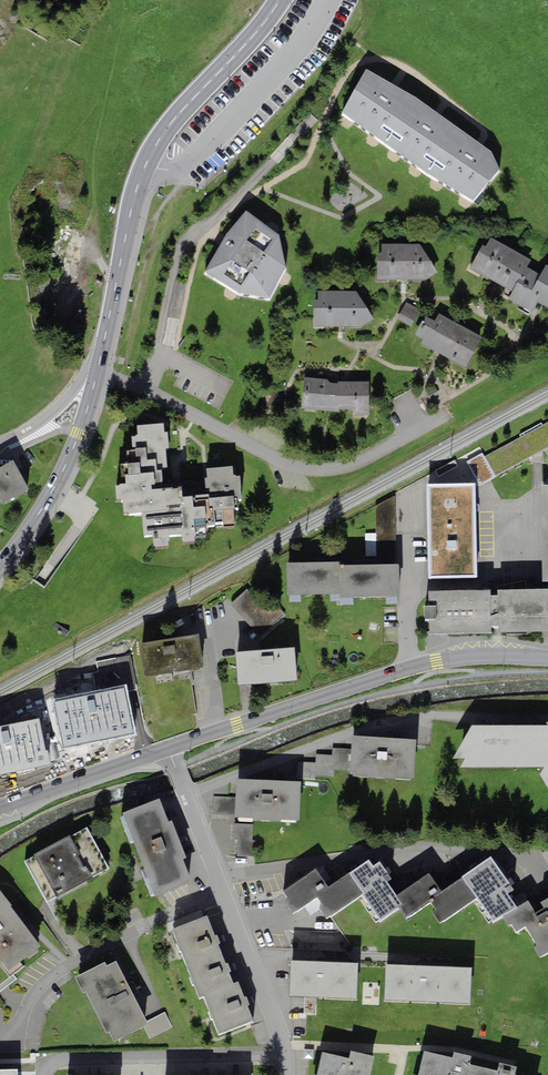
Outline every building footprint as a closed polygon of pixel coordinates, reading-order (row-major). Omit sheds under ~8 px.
[(415,98),(366,69),(341,113),(384,144),(415,98)] [(457,127),(415,98),(384,144),(427,174),(457,127)] [(491,150),(457,127),(427,174),(473,201),(499,169),(491,150)] [(280,235),(247,210),(227,233),(203,274),(239,294),(268,298),(286,268),(280,235)] [(531,260),(490,238),(485,246),(483,245),(470,269),(512,291),(527,267),(531,260)] [(420,244),(381,244),(382,253),(377,253),(377,280),(426,280),(437,272),(420,244)] [(527,267),(512,291),(508,299),(532,311),(538,302),(547,308),(547,266),(546,265),(541,275),(527,267)] [(357,291),(318,291),(318,300),(314,300),(313,327),(362,327),(374,320),(357,291)] [(411,326),(419,309),(406,303),(397,320),(411,326)] [(421,344),(423,345),(466,369),(482,337),(439,314),(435,321),(433,320),(425,316),(414,335),(423,340),(421,344)] [(337,381),(304,377),(302,409),(339,412),(339,409),(354,409),(353,416),(369,416),(369,381),(337,381)] [(495,477),(547,447),(547,422),(543,425),(541,423),(520,435),(521,437),(484,457),(495,477)] [(164,423),(137,425),(137,434),(135,434),(136,436),(131,436),(132,450),(126,450),(127,463),(120,464),(122,484),(119,484),(119,485),(115,486),(117,500),(122,500),(123,512),(128,512),(128,513),(142,512),(144,535),(152,534),(153,547),(169,546),(168,541),(170,541),(169,534),(182,534),(182,543),(195,542),(194,537),(207,536),(206,528),(236,526),(234,508),(238,507),(238,499),(242,499),(240,476),(236,476),(235,474),(233,474),(232,466),(206,468),(207,477),(205,478),(206,495),(183,497),(182,487),(164,488),(162,468),(168,467),(166,449),(169,449),(168,432),(164,433),(164,423)] [(482,453),(467,461),(480,485),(495,477),(484,457),(482,453)] [(1,501),(3,504),(29,489),(13,460),(0,467),(0,502),(1,501)] [(476,577),(475,483),(428,484),(430,578),(476,577)] [(339,562),(286,562),(287,595),(339,594),(339,565),(339,562)] [(399,564),(339,565),(339,594),(339,598),(399,597),(399,564)] [(247,590),(230,605),(260,638),(286,615),(263,589),(254,597),(247,590)] [(498,626),(498,633),(547,631),(547,589),(497,590),(497,595),(490,596),(490,589),(428,591),(428,606),(425,606),(425,619),(429,619),(429,635),(491,633),(491,626),(498,626)] [(199,634),(138,644),(144,677),(204,667),(199,634)] [(295,647),(235,652),(238,686),(298,681),(295,647)] [(96,662),(98,672),(92,673),(96,691),(127,685),(128,691),(138,689),(131,655),(96,662)] [(96,691),(53,699),(63,749),(137,735),(128,691),(127,685),(96,691)] [(0,727),(0,776),(49,766),(51,765),(48,749),(46,750),(39,719),(0,727)] [(472,725),(453,759),(465,758),(460,768),(544,767),(539,773),(547,788),(547,722),(546,722),(547,725),(472,725)] [(416,740),(352,735),(351,749),(350,771),(349,774),(414,779),(416,740)] [(316,754),(315,762),(298,761),(297,778),(315,779),(315,775),(334,777),(334,770),(350,771),(351,749),(333,748),(332,755),(316,754)] [(301,782),(236,780),(236,796),(235,815),(235,818),(300,820),(301,782)] [(212,815),(235,815),(236,796),(213,796),(212,815)] [(159,798),(122,813),(156,897),(192,882),(183,859),(187,858),(172,820),(168,822),(159,798)] [(253,824),(234,824),(234,840),(238,840),(252,840),(253,824)] [(34,856),(24,861),(46,902),(109,869),(87,828),(71,837),(70,835),(34,854),(34,856)] [(255,840),(252,840),(238,840),(237,856),(255,857),(255,840)] [(491,857),(462,876),(477,898),(493,922),(502,916),(516,907),(508,894),(514,890),(491,857)] [(387,873),(379,862),(373,866),(369,860),(350,873),(364,894),(362,895),(379,920),(398,907),(402,904),(397,896),(383,876),(387,873)] [(327,919),(362,895),(364,894),(350,873),(329,887),(316,869),(283,892),(290,900),(286,903),(293,914),(318,897),(322,905),(319,907),(327,919)] [(440,924),(477,898),(462,876),(441,891),(429,873),(397,896),(402,904),(398,907),(406,919),(430,902),(436,910),(432,913),(440,924)] [(1,962),(8,971),(27,957),(29,958),(39,951),(37,949),(41,946),(10,906),(12,905),(0,890),(0,963),(1,962)] [(541,903),(543,908),(535,912),(529,901),(516,907),(502,916),(508,927),(512,925),(516,932),(525,926),(537,946),(533,948),(539,958),(547,953),(547,898),(541,903)] [(172,929),(186,965),(221,952),(218,944),(220,943),(217,935),(215,936),(207,916),(172,929)] [(221,952),(186,965),(199,999),(204,996),(203,995),(233,983),(229,972),(231,971),(228,963),(226,964),(221,952)] [(359,963),(291,959),(289,996),(357,1000),(359,963)] [(116,961),(107,966),(105,962),(74,977),(82,994),(86,992),(107,1033),(109,1031),(114,1042),(144,1027),(149,1025),(147,1022),(116,961)] [(472,968),(386,964),(384,1000),(470,1004),(472,968)] [(244,997),(238,981),(233,983),(203,995),(204,996),(219,1034),(253,1021),(247,1005),(249,1004),(246,996),(244,997)] [(164,1012),(147,1022),(149,1025),(144,1027),(150,1039),(173,1027),(164,1012)] [(351,1051),(349,1058),(322,1052),(317,1074),(370,1074),(375,1056),(351,1051)] [(424,1052),(419,1074),(482,1074),(484,1068),(469,1064),(471,1056),(454,1053),(453,1058),(424,1052)] [(484,1068),(482,1074),(516,1074),(515,1074),(517,1067),(500,1063),(498,1071),(484,1068)]
